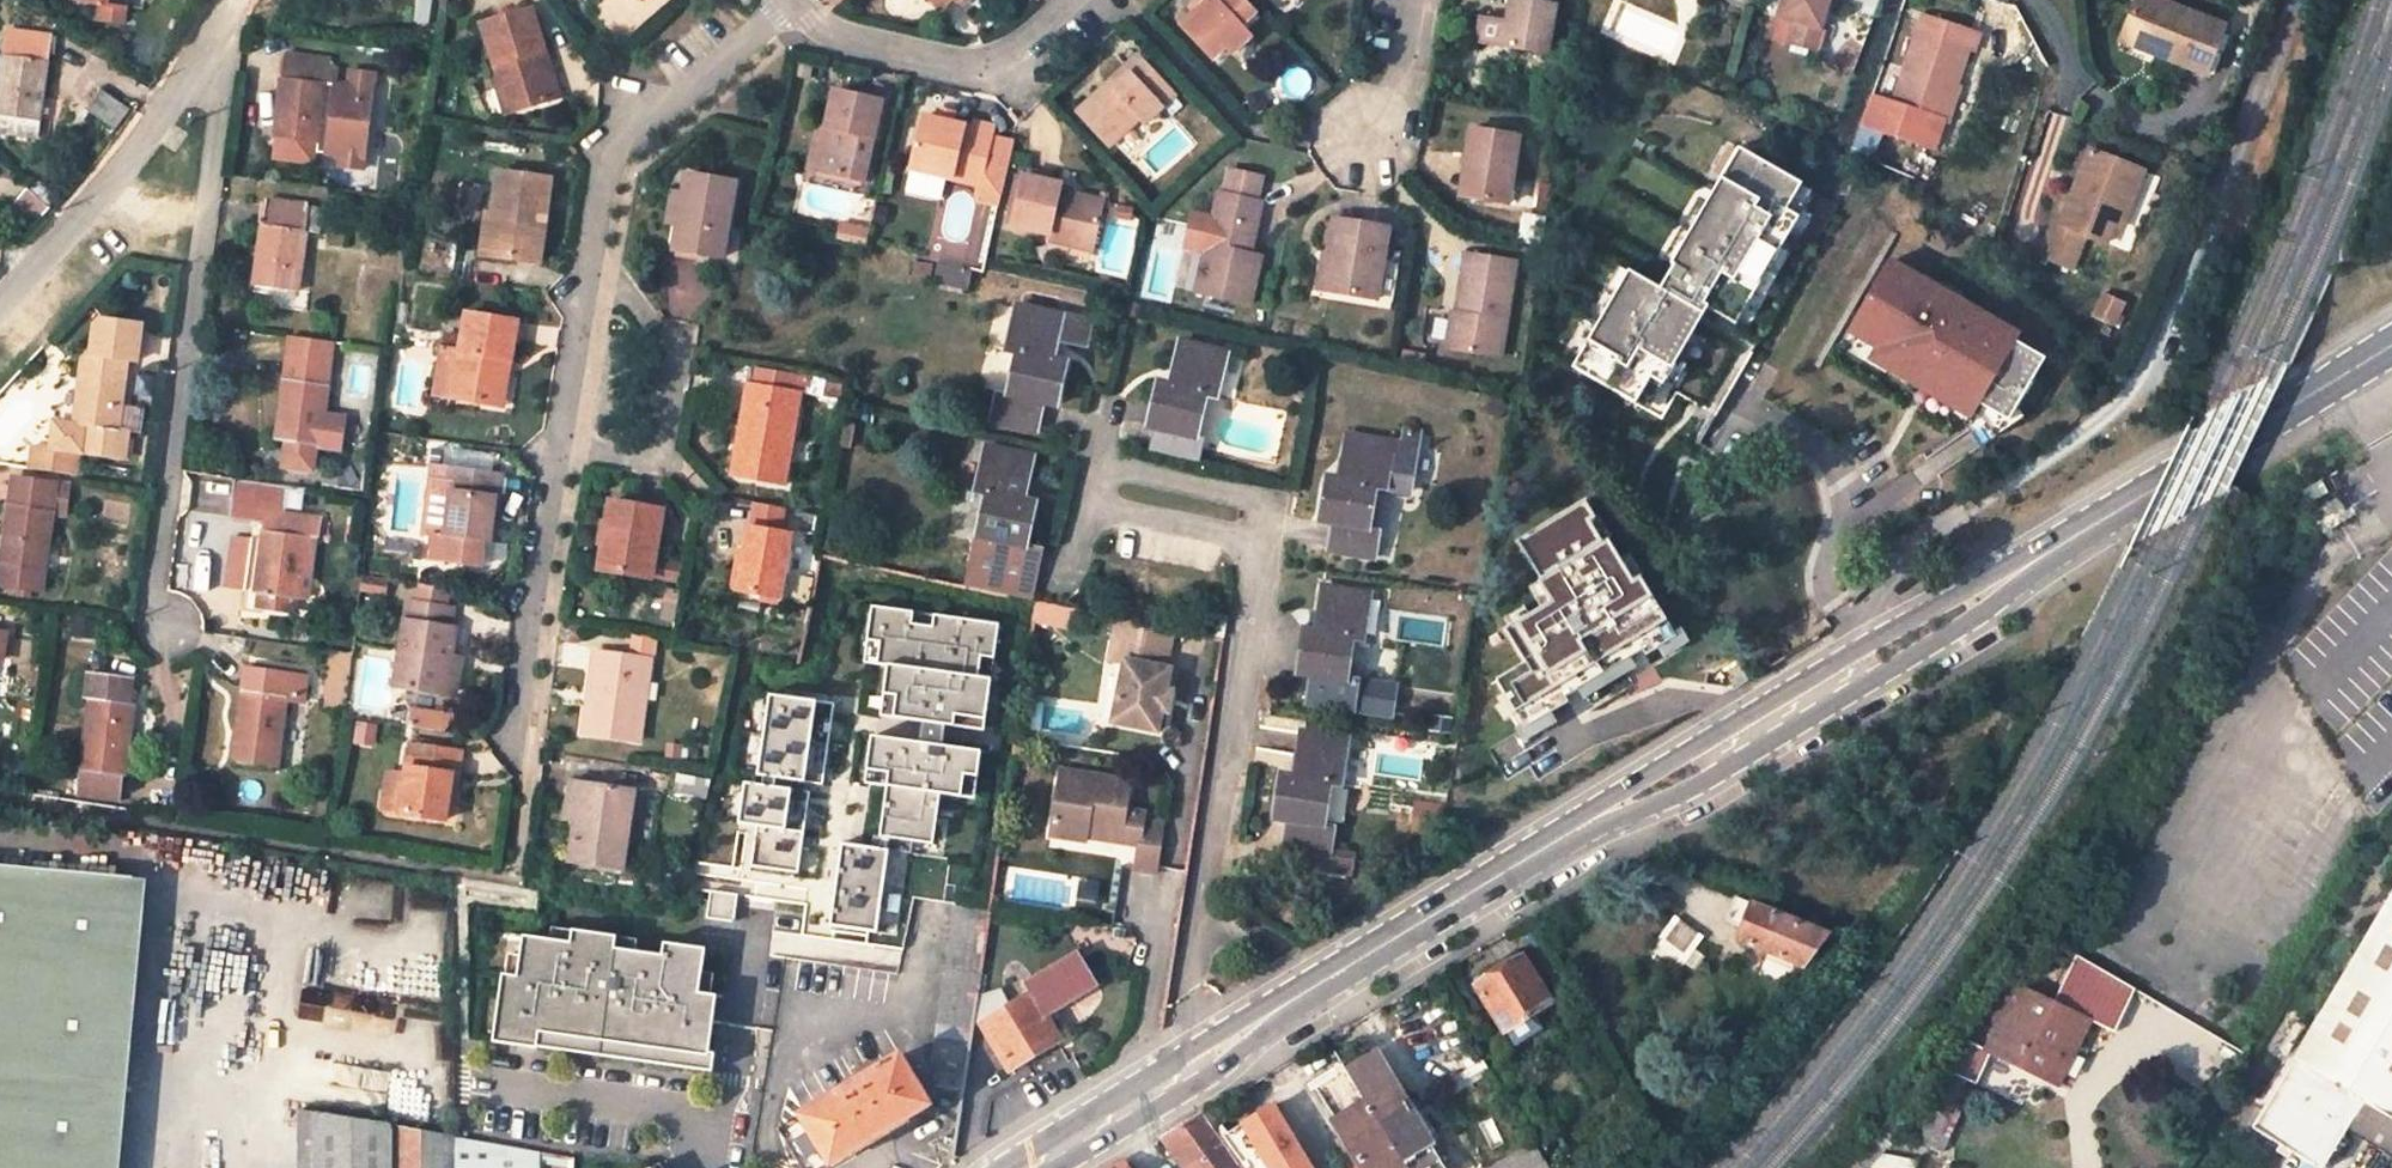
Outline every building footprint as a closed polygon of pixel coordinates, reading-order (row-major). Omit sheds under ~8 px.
[(81,1),(95,2),(93,17),(121,20),(123,7),(123,0),(81,0),(81,1)] [(1209,57),(1222,46),(1228,51),(1247,34),(1243,30),(1238,23),(1251,11),(1241,0),(1206,0),(1193,12),(1178,25),(1209,57)] [(1189,8),(1193,12),(1206,0),(1197,0),(1189,8)] [(1475,44),(1545,56),(1553,8),(1510,0),(1505,24),(1480,20),(1475,44)] [(1819,45),(1832,0),(1782,0),(1779,11),(1799,17),(1794,38),(1819,45)] [(2204,79),(2225,26),(2159,0),(2139,0),(2125,33),(2160,48),(2155,60),(2204,79)] [(500,87),(508,85),(515,109),(552,98),(538,51),(544,49),(532,8),(482,23),(500,87)] [(1251,11),(1238,23),(1243,30),(1257,17),(1251,11)] [(1922,14),(1892,101),(1918,110),(1943,119),(1968,49),(1973,51),(1980,33),(1922,14)] [(52,61),(55,36),(5,29),(0,64),(0,132),(36,137),(46,61),(52,61)] [(2120,46),(2155,60),(2160,48),(2125,33),(2120,46)] [(327,56),(284,52),(273,137),(286,138),(316,141),(315,151),(339,153),(345,154),(364,137),(371,70),(346,68),(345,84),(333,83),(334,68),(325,66),(327,56)] [(1107,146),(1136,118),(1141,123),(1172,94),(1136,55),(1120,69),(1123,72),(1102,92),(1099,89),(1074,112),(1107,146)] [(503,113),(515,109),(508,85),(500,87),(495,88),(503,113)] [(112,127),(126,108),(100,91),(87,110),(112,127)] [(834,92),(826,127),(817,170),(862,179),(880,102),(834,92)] [(1873,94),(1863,123),(1908,139),(1918,110),(1892,101),(1873,94)] [(921,117),(910,167),(930,172),(981,183),(979,193),(979,197),(981,200),(997,204),(1011,142),(991,137),(993,127),(975,122),(974,128),(946,122),(949,108),(932,105),(929,118),(921,117)] [(1943,119),(1918,110),(1908,139),(1933,148),(1943,119)] [(809,168),(817,170),(826,127),(819,125),(809,168)] [(1469,198),(1509,205),(1520,139),(1472,131),(1463,176),(1472,177),(1469,198)] [(362,166),(364,137),(345,154),(339,153),(338,164),(362,166)] [(316,141),(286,138),(284,159),(314,162),(315,151),(316,141)] [(1628,271),(1572,367),(1634,403),(1649,377),(1662,385),(1706,307),(1736,324),(1798,216),(1785,209),(1801,183),(1738,147),(1670,264),(1673,266),(1660,288),(1628,271)] [(2102,243),(2110,223),(2134,166),(2093,148),(2080,178),(2086,181),(2082,191),(2075,188),(2060,225),(2054,222),(2041,256),(2071,268),(2084,236),(2102,243)] [(2145,170),(2134,166),(2110,223),(2121,228),(2145,170)] [(930,172),(910,167),(909,173),(929,177),(930,172)] [(1260,175),(1231,168),(1225,191),(1219,190),(1213,213),(1193,210),(1187,239),(1207,242),(1195,290),(1250,302),(1261,254),(1249,252),(1261,200),(1255,198),(1260,175)] [(491,216),(499,218),(495,257),(539,262),(548,179),(495,172),(493,194),(491,216)] [(684,192),(679,221),(675,245),(723,254),(735,180),(687,173),(684,192)] [(1469,198),(1472,177),(1463,176),(1459,196),(1469,198)] [(1092,243),(1102,202),(1058,192),(1058,185),(1022,177),(1011,224),(1049,233),(1092,243)] [(48,205),(27,186),(15,201),(35,219),(48,205)] [(675,191),(670,220),(679,221),(684,192),(675,191)] [(499,218),(491,216),(493,194),(486,194),(480,255),(495,257),(499,218)] [(320,207),(266,199),(262,224),(254,283),(295,289),(303,230),(317,232),(320,207)] [(1393,300),(1403,252),(1386,249),(1389,226),(1335,216),(1328,254),(1334,256),(1328,287),(1393,300)] [(870,230),(837,222),(833,239),(866,246),(870,230)] [(1092,243),(1049,233),(1047,241),(1091,250),(1092,243)] [(1334,256),(1328,254),(1323,253),(1317,285),(1328,287),(1334,256)] [(1465,253),(1449,349),(1501,357),(1515,261),(1465,253)] [(916,260),(912,275),(930,279),(933,264),(916,260)] [(1961,301),(1888,260),(1852,323),(1882,340),(1874,352),(1930,384),(1927,390),(1971,415),(1978,402),(2008,420),(2044,356),(1957,306),(1961,301)] [(107,296),(99,305),(96,331),(86,330),(74,423),(61,422),(59,447),(123,456),(126,431),(116,430),(128,335),(139,336),(143,300),(107,296)] [(998,391),(991,421),(1036,430),(1042,402),(1056,405),(1065,360),(1052,358),(1055,342),(1060,314),(1016,305),(1007,350),(1018,353),(1009,393),(998,391)] [(491,403),(492,389),(498,357),(507,359),(513,319),(464,312),(458,349),(443,346),(435,394),(491,403)] [(1089,321),(1060,314),(1055,342),(1083,348),(1089,321)] [(1217,396),(1227,352),(1181,342),(1171,384),(1159,381),(1149,427),(1161,430),(1157,452),(1201,461),(1205,439),(1196,438),(1206,394),(1217,396)] [(329,360),(286,354),(282,378),(275,438),(281,439),(317,444),(321,414),(329,360)] [(492,389),(503,390),(507,359),(498,357),(492,389)] [(738,433),(731,472),(784,483),(801,391),(748,381),(745,399),(752,400),(746,435),(738,433)] [(1978,402),(1971,415),(1994,435),(2008,420),(1978,402)] [(321,414),(317,444),(337,446),(341,418),(321,414)] [(1419,432),(1404,429),(1402,443),(1417,446),(1419,432)] [(1369,529),(1375,486),(1410,491),(1417,446),(1402,443),(1347,435),(1341,478),(1327,477),(1320,521),(1334,523),(1329,552),(1375,559),(1379,530),(1369,529)] [(317,444),(281,439),(277,464),(314,469),(317,444)] [(988,494),(979,536),(1026,546),(1035,503),(1022,500),(1031,455),(986,446),(977,491),(988,494)] [(486,540),(494,473),(451,467),(450,472),(441,534),(474,538),(486,540)] [(441,534),(450,472),(440,471),(432,533),(441,534)] [(287,485),(234,478),(229,516),(253,519),(263,505),(284,508),(287,485)] [(10,479),(0,559),(0,583),(17,585),(31,587),(38,588),(48,513),(64,515),(67,486),(10,479)] [(611,500),(600,569),(650,578),(650,575),(653,559),(660,509),(611,500)] [(748,527),(783,534),(787,507),(751,500),(746,527),(748,527)] [(315,536),(316,521),(307,520),(308,516),(266,511),(262,538),(252,536),(242,609),(304,619),(310,578),(300,576),(305,536),(315,536)] [(779,598),(791,535),(783,534),(748,527),(735,591),(779,598)] [(432,533),(429,533),(425,563),(470,569),(474,538),(441,534),(432,533)] [(1026,546),(979,536),(968,584),(1039,599),(1047,550),(1026,546)] [(810,551),(812,539),(799,537),(796,549),(810,551)] [(1622,605),(1626,600),(1628,597),(1633,590),(1570,545),(1566,551),(1528,604),(1576,640),(1577,641),(1580,653),(1590,661),(1601,660),(1612,644),(1610,635),(1603,630),(1618,611),(1620,608),(1622,605)] [(679,563),(653,559),(650,575),(677,580),(679,563)] [(442,589),(411,584),(408,604),(439,609),(442,589)] [(30,596),(31,587),(17,585),(16,594),(30,596)] [(1304,629),(1298,674),(1311,676),(1348,680),(1352,638),(1362,639),(1369,593),(1324,587),(1317,630),(1304,629)] [(1039,599),(1034,619),(1072,627),(1075,607),(1039,599)] [(441,696),(446,658),(450,629),(443,629),(445,610),(439,609),(408,604),(402,603),(399,622),(389,687),(441,696)] [(913,612),(871,606),(866,641),(879,643),(876,665),(887,666),(883,695),(896,696),(893,718),(953,727),(955,716),(985,720),(990,681),(977,679),(979,658),(993,660),(998,624),(934,615),(932,627),(911,624),(913,612)] [(1603,630),(1610,635),(1624,616),(1618,611),(1603,630)] [(1128,640),(1124,663),(1114,719),(1157,728),(1160,711),(1169,713),(1172,694),(1166,692),(1170,671),(1166,670),(1173,627),(1116,616),(1112,637),(1128,640)] [(629,632),(626,656),(649,660),(653,636),(629,632)] [(1211,635),(1208,655),(1220,658),(1223,638),(1221,638),(1211,635)] [(1107,660),(1124,663),(1128,640),(1112,637),(1107,660)] [(582,733),(630,740),(638,680),(646,681),(649,660),(626,656),(595,651),(582,733)] [(446,658),(441,696),(452,698),(457,659),(446,658)] [(302,698),(304,681),(299,680),(299,674),(246,668),(243,690),(234,763),(275,768),(285,696),(302,698)] [(133,701),(128,701),(131,677),(87,672),(84,699),(90,699),(77,794),(116,799),(119,774),(124,775),(133,701)] [(1348,680),(1311,676),(1307,705),(1393,717),(1397,687),(1348,680)] [(638,741),(646,681),(638,680),(630,740),(638,741)] [(834,704),(769,694),(757,776),(822,785),(834,704)] [(453,734),(458,715),(418,704),(412,723),(453,734)] [(1328,855),(1333,826),(1322,824),(1329,783),(1340,784),(1347,739),(1301,733),(1295,775),(1282,774),(1275,817),(1288,819),(1287,826),(1251,821),(1248,844),(1316,853),(1328,855)] [(981,752),(871,736),(866,770),(888,773),(879,837),(933,844),(940,794),(961,797),(964,775),(977,776),(981,752)] [(441,819),(442,812),(447,775),(455,776),(459,751),(407,744),(398,814),(441,819)] [(1060,771),(1050,837),(1084,843),(1086,830),(1122,837),(1124,827),(1141,829),(1135,870),(1146,872),(1156,874),(1164,823),(1144,819),(1145,813),(1126,810),(1131,782),(1060,771)] [(442,812),(450,813),(455,776),(447,775),(442,812)] [(575,821),(580,782),(568,781),(562,819),(575,821)] [(621,869),(632,790),(580,782),(575,821),(569,862),(621,869)] [(809,792),(744,783),(738,824),(756,827),(750,867),(797,873),(809,792)] [(1417,805),(1415,832),(1440,834),(1443,807),(1417,805)] [(1122,837),(1086,830),(1084,843),(1120,849),(1122,837)] [(888,850),(841,843),(829,927),(876,933),(888,850)] [(1328,855),(1316,853),(1314,870),(1344,874),(1346,857),(1328,855)] [(138,879),(0,869),(0,1167),(112,1167),(138,879)] [(737,895),(710,891),(706,918),(733,922),(737,895)] [(2253,1125),(2323,1167),(2348,1127),(2364,1101),(2391,1117),(2391,893),(2253,1125)] [(1828,933),(1736,897),(1728,916),(1744,923),(1738,938),(1803,966),(1828,933)] [(966,906),(953,905),(929,1063),(964,1068),(973,1009),(974,998),(988,909),(966,906)] [(1701,938),(1675,918),(1656,944),(1683,963),(1701,938)] [(570,943),(522,935),(517,976),(502,974),(492,1042),(516,1046),(537,1048),(537,1047),(663,1065),(711,1072),(714,1053),(708,1052),(713,1021),(705,1020),(708,994),(699,993),(705,949),(663,943),(662,955),(614,948),(616,936),(572,930),(570,943)] [(1028,993),(1045,1024),(1102,991),(1076,951),(1021,984),(1027,994),(1028,993)] [(1551,1002),(1523,957),(1478,984),(1505,1030),(1551,1002)] [(2110,1020),(2126,979),(2074,959),(2058,1000),(2110,1020)] [(1027,994),(1008,1005),(996,986),(974,998),(973,1009),(1009,1070),(1056,1042),(1045,1024),(1028,993),(1027,994)] [(2030,992),(2016,1017),(2036,1027),(2016,1065),(2059,1087),(2092,1022),(2030,992)] [(372,1025),(373,997),(304,994),(303,1023),(372,1025)] [(716,995),(708,994),(705,1020),(713,1021),(716,995)] [(2009,1029),(2015,1033),(2003,1059),(2016,1065),(2036,1027),(2016,1017),(2009,1029)] [(2304,1026),(2294,1019),(2273,1054),(2283,1060),(2304,1026)] [(1942,1079),(1933,1100),(1958,1111),(1971,1086),(1984,1058),(1968,1050),(1942,1079)] [(1403,1167),(1445,1167),(1431,1144),(1376,1052),(1345,1070),(1400,1164),(1403,1167)] [(898,1055),(778,1128),(801,1167),(821,1167),(927,1105),(898,1055)] [(1520,1077),(1513,1063),(1498,1070),(1506,1084),(1520,1077)] [(1345,1070),(1343,1067),(1312,1086),(1333,1120),(1362,1167),(1403,1167),(1400,1164),(1345,1070)] [(1958,1111),(1933,1100),(1926,1097),(1907,1119),(1945,1136),(1958,1111)] [(2364,1101),(2348,1127),(2391,1153),(2391,1117),(2364,1101)] [(1224,1138),(1246,1167),(1285,1167),(1304,1154),(1269,1106),(1224,1138)] [(297,1167),(315,1167),(315,1111),(313,1111),(297,1108),(297,1167)] [(315,1111),(315,1167),(388,1167),(388,1124),(315,1111)] [(1224,1138),(1205,1112),(1161,1138),(1183,1167),(1246,1167),(1224,1138)] [(388,1167),(453,1167),(453,1136),(388,1124),(388,1167)] [(453,1167),(536,1167),(536,1151),(453,1136),(453,1167)] [(1536,1145),(1498,1167),(1550,1167),(1536,1145)] [(1285,1167),(1313,1167),(1304,1154),(1285,1167)]
